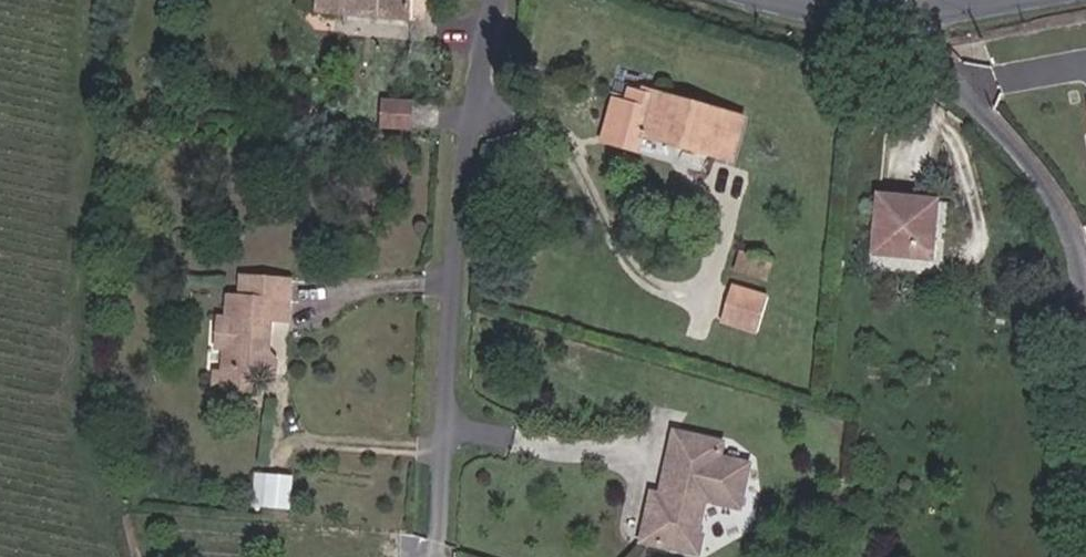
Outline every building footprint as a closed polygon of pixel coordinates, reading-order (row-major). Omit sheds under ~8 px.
[(414,0),(321,0),(320,17),(413,22),(414,0)] [(741,163),(754,117),(653,86),(652,91),(639,87),(635,100),(623,97),(611,137),(640,145),(643,134),(649,135),(650,130),(688,141),(686,146),(741,163)] [(417,139),(418,112),(392,110),(390,138),(417,139)] [(645,147),(649,135),(643,134),(640,145),(645,147)] [(872,247),(933,250),(936,192),(875,188),(872,247)] [(764,276),(767,259),(747,252),(742,268),(764,276)] [(770,278),(775,262),(769,260),(764,276),(770,278)] [(274,355),(276,323),(284,312),(285,304),(297,305),(298,286),(246,282),(245,300),(233,300),(231,327),(230,350),(228,374),(261,377),(282,379),(283,363),(274,355)] [(772,296),(736,284),(724,319),(760,330),(772,296)] [(230,350),(231,327),(218,326),(216,349),(230,350)] [(259,394),(261,377),(228,374),(216,381),(216,391),(259,394)] [(681,526),(691,528),(694,508),(686,498),(696,490),(700,497),(741,501),(746,458),(718,452),(719,439),(670,432),(659,469),(666,471),(661,487),(647,485),(636,531),(679,543),(681,526)] [(255,505),(268,507),(271,480),(271,477),(258,476),(255,505)] [(268,507),(291,508),(293,481),(271,480),(268,507)] [(679,543),(691,546),(694,528),(691,528),(681,526),(679,543)]
